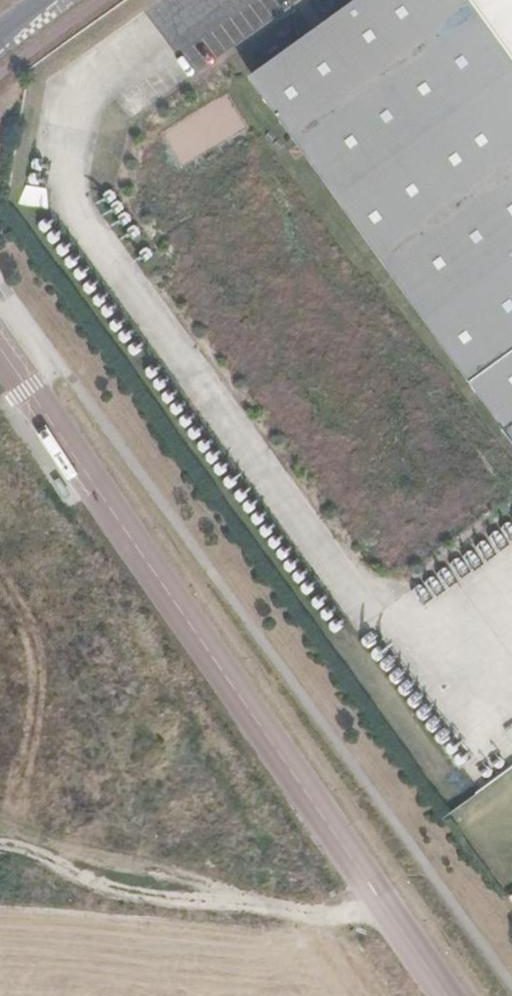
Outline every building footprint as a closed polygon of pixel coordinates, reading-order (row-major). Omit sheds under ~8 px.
[(511,432),(511,101),(439,0),(356,0),(253,74),(505,422),(511,432)] [(511,101),(511,0),(439,0),(511,101)]
